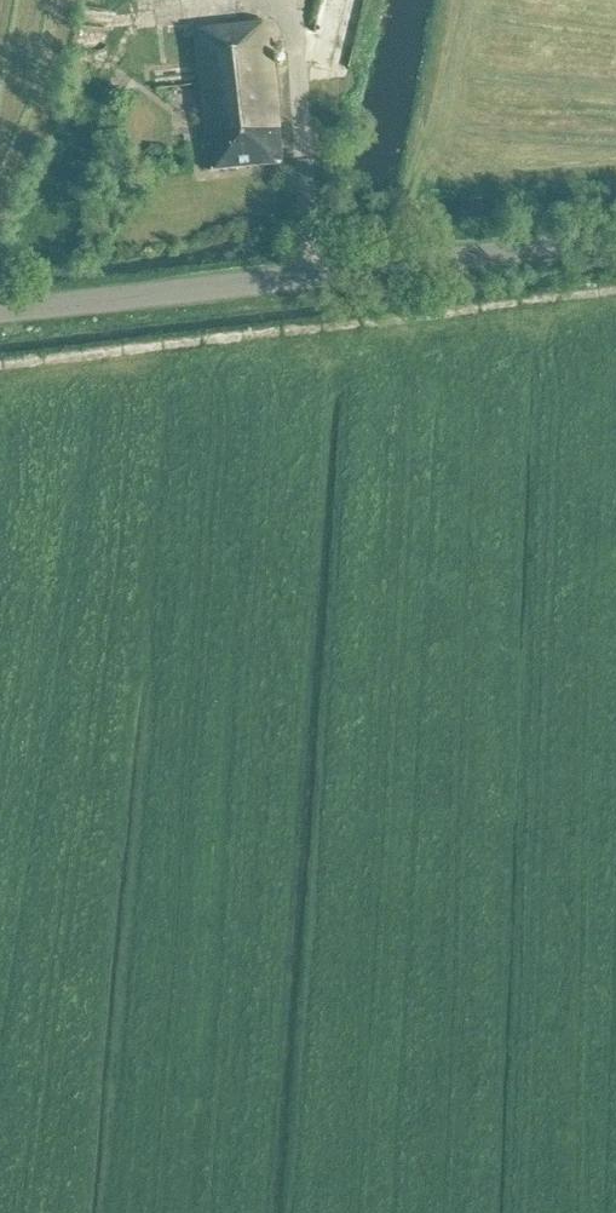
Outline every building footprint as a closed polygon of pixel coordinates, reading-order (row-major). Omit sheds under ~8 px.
[(282,164),(267,23),(149,36),(155,90),(199,85),(208,172),(282,164)] [(75,73),(72,85),(82,87),(85,76),(75,73)]
